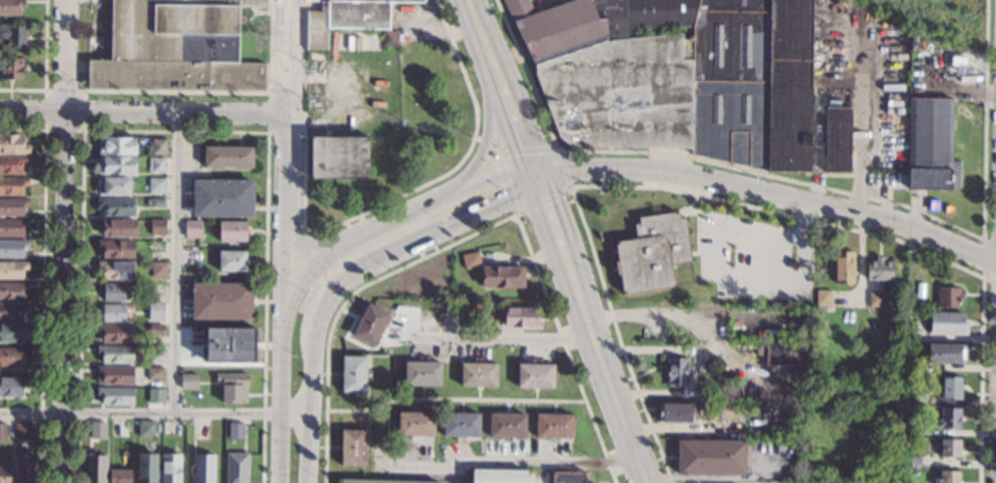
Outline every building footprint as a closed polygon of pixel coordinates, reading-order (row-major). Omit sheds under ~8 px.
[(18,16),(0,15),(0,0),(25,0),(25,7),(19,7),(18,16)] [(111,60),(112,0),(264,0),(264,6),(239,7),(238,62),(264,63),(263,91),(88,89),(88,59),(111,60)] [(320,12),(320,0),(423,0),(423,3),(388,3),(388,29),(326,28),(326,50),(306,50),(307,11),(320,12)] [(533,65),(503,0),(528,0),(534,13),(572,0),(813,0),(810,173),(766,172),(690,155),(690,148),(571,147),(557,137),(534,73),(534,66),(611,40),(682,32),(682,39),(690,39),(690,27),(637,30),(637,35),(607,39),(533,65)] [(7,39),(0,38),(0,26),(25,27),(25,49),(7,49),(7,39)] [(927,35),(925,41),(911,37),(913,30),(927,35)] [(399,45),(383,45),(384,31),(399,31),(399,45)] [(947,73),(965,73),(965,56),(948,56),(947,73)] [(21,63),(24,63),(24,72),(21,72),(21,79),(8,78),(6,81),(3,81),(3,78),(1,78),(1,57),(22,57),(21,63)] [(850,172),(824,172),(825,72),(851,72),(850,172)] [(950,160),(959,160),(959,188),(950,187),(950,191),(907,190),(909,97),(951,98),(950,160)] [(28,154),(0,153),(0,135),(23,135),(23,144),(28,144),(28,154)] [(135,155),(97,154),(98,136),(136,137),(135,155)] [(367,179),(310,178),(311,136),(367,137),(367,179)] [(165,155),(150,155),(151,139),(165,140),(165,155)] [(253,168),(205,167),(205,146),(253,147),(253,168)] [(22,174),(0,173),(0,155),(29,156),(28,165),(23,165),(22,174)] [(135,175),(102,174),(102,173),(98,173),(98,159),(102,159),(102,156),(135,156),(135,175)] [(165,173),(150,173),(150,158),(165,158),(165,173)] [(22,195),(0,195),(0,177),(28,177),(28,185),(23,185),(22,195)] [(129,195),(96,194),(97,178),(129,179),(129,195)] [(164,193),(148,192),(148,179),(164,180),(164,193)] [(253,218),(193,216),(194,179),(195,179),(253,181),(253,218)] [(21,216),(0,215),(0,198),(28,199),(28,207),(21,207),(21,216)] [(135,217),(103,216),(103,207),(96,207),(96,199),(135,200),(135,217)] [(683,215),(681,217),(684,218),(691,260),(671,262),(674,285),(621,293),(619,273),(616,274),(614,261),(616,260),(614,241),(635,238),(633,223),(638,222),(637,216),(673,211),(675,212),(677,210),(683,215)] [(22,238),(0,237),(0,219),(29,220),(29,227),(23,227),(22,238)] [(135,221),(135,237),(102,236),(102,228),(96,228),(97,220),(135,221)] [(164,235),(149,234),(149,221),(164,221),(164,235)] [(201,237),(184,236),(185,221),(196,221),(201,221),(201,237)] [(246,241),(219,241),(219,221),(246,222),(246,241)] [(22,257),(0,257),(0,240),(29,241),(29,249),(22,249),(22,257)] [(133,258),(101,258),(101,249),(96,249),(97,240),(133,240),(133,258)] [(164,251),(151,251),(151,249),(146,249),(146,242),(149,242),(149,240),(164,241),(164,251)] [(245,271),(217,270),(218,251),(220,251),(245,251),(245,271)] [(853,284),(846,283),(846,286),(838,286),(838,284),(833,284),(833,251),(854,252),(853,284)] [(480,267),(464,270),(461,255),(477,252),(480,267)] [(884,262),(892,262),(892,280),(882,280),(882,283),(875,283),(875,280),(866,279),(866,262),(875,262),(875,257),(884,257),(884,262)] [(133,279),(102,279),(102,269),(96,269),(96,261),(133,261),(133,279)] [(22,279),(0,278),(0,262),(28,262),(28,270),(23,270),(22,279)] [(166,276),(151,276),(151,262),(166,262),(166,276)] [(523,288),(480,287),(481,266),(523,267),(523,288)] [(26,300),(0,300),(0,282),(28,283),(28,290),(26,290),(26,300)] [(250,321),(190,319),(190,283),(251,284),(250,321)] [(123,301),(103,300),(103,295),(100,295),(100,291),(102,291),(102,284),(123,284),(123,301)] [(958,293),(962,293),(962,301),(959,301),(958,307),(937,307),(937,287),(958,287),(958,293)] [(831,291),(831,305),(816,305),(816,290),(831,291)] [(885,307),(869,307),(869,293),(885,293),(885,307)] [(162,320),(148,320),(148,302),(162,302),(162,320)] [(388,314),(382,326),(386,328),(382,336),(379,334),(372,346),(351,335),(367,303),(388,314)] [(20,322),(0,322),(0,305),(26,305),(26,313),(20,313),(20,322)] [(122,322),(100,321),(100,318),(98,318),(98,315),(101,315),(101,305),(123,305),(122,322)] [(533,308),(533,316),(538,317),(538,327),(500,326),(500,318),(504,318),(504,307),(533,308)] [(812,339),(790,338),(791,310),(812,310),(812,339)] [(964,313),(964,320),(966,320),(966,336),(929,335),(929,312),(964,313)] [(20,343),(0,342),(0,324),(26,325),(26,334),(20,334),(20,343)] [(131,343),(99,342),(99,333),(94,333),(95,324),(131,325),(131,343)] [(161,335),(147,335),(147,325),(161,325),(161,335)] [(252,363),(204,362),(205,348),(199,348),(199,342),(205,342),(205,328),(253,329),(252,363)] [(811,365),(766,364),(766,343),(811,343),(811,365)] [(965,363),(926,363),(927,343),(965,344),(965,363)] [(131,364),(100,363),(100,354),(95,354),(95,345),(132,346),(131,364)] [(162,347),(162,361),(146,361),(147,347),(162,347)] [(21,367),(0,367),(0,349),(21,349),(21,367)] [(365,357),(365,370),(370,370),(370,380),(365,380),(365,392),(341,392),(342,356),(365,357)] [(428,358),(428,362),(440,363),(440,386),(404,385),(405,362),(417,362),(417,358),(428,358)] [(483,363),(496,363),(496,387),(460,386),(460,362),(473,363),(473,358),(483,358),(483,363)] [(687,366),(691,366),(691,376),(687,376),(687,385),(666,385),(666,358),(687,358),(687,366)] [(919,373),(903,373),(904,358),(919,359),(919,373)] [(540,364),(553,364),(553,388),(517,387),(517,364),(530,364),(530,359),(540,359),(540,364)] [(132,385),(95,384),(95,366),(132,367),(132,385)] [(162,381),(144,380),(145,368),(162,368),(162,381)] [(249,387),(247,387),(247,404),(223,404),(223,382),(215,382),(215,373),(249,374),(249,387)] [(198,390),(181,389),(181,374),(198,374),(198,390)] [(960,400),(940,399),(940,376),(943,376),(960,377),(960,400)] [(19,398),(0,397),(0,377),(25,378),(25,388),(20,388),(19,398)] [(131,406),(100,405),(100,396),(94,396),(94,386),(131,387),(131,406)] [(710,399),(694,399),(694,387),(710,388),(710,399)] [(164,403),(151,402),(151,388),(164,388),(164,403)] [(921,405),(905,405),(905,392),(921,392),(921,405)] [(692,409),(695,409),(695,417),(692,417),(692,423),(658,423),(658,403),(692,404),(692,409)] [(744,418),(706,417),(706,403),(744,404),(744,418)] [(960,428),(938,428),(938,419),(940,419),(941,407),(960,407),(960,428)] [(434,414),(433,436),(421,435),(420,442),(410,442),(410,436),(398,435),(398,413),(434,414)] [(478,437),(466,437),(466,441),(455,441),(455,436),(442,436),(443,413),(479,414),(478,437)] [(524,438),(511,437),(511,442),(501,442),(502,437),(488,437),(489,413),(525,414),(524,438)] [(572,439),(558,438),(558,443),(549,443),(549,438),(536,438),(536,414),(572,415),(572,439)] [(152,438),(135,438),(136,420),(143,421),(152,421),(152,438)] [(918,436),(904,435),(904,420),(918,420),(918,436)] [(105,423),(105,440),(90,439),(90,422),(105,423)] [(126,437),(109,437),(109,422),(122,422),(127,423),(126,437)] [(27,440),(13,439),(14,423),(28,423),(27,440)] [(244,439),(228,438),(229,423),(244,424),(244,439)] [(364,430),(364,444),(369,444),(369,453),(364,453),(363,467),(340,466),(341,430),(364,430)] [(745,475),(676,474),(676,438),(746,440),(745,475)] [(959,458),(940,457),(941,439),(943,439),(959,439),(959,458)] [(248,454),(247,482),(225,482),(226,453),(248,454)] [(155,454),(155,482),(132,482),(132,477),(136,477),(136,454),(155,454)] [(180,454),(179,482),(159,482),(160,454),(180,454)] [(214,455),(213,482),(192,482),(193,454),(214,455)] [(33,456),(32,482),(12,482),(13,456),(14,456),(33,456)] [(106,456),(106,482),(84,482),(85,456),(106,456)] [(919,467),(903,467),(903,457),(919,457),(919,467)] [(65,461),(54,463),(56,476),(67,474),(65,461)] [(8,468),(7,482),(0,482),(0,468),(8,468)] [(129,470),(128,482),(108,482),(108,470),(129,470)] [(525,471),(525,482),(471,482),(472,470),(525,471)] [(959,470),(959,482),(937,482),(937,478),(939,478),(939,470),(959,470)] [(585,473),(585,482),(552,482),(552,472),(585,473)]
